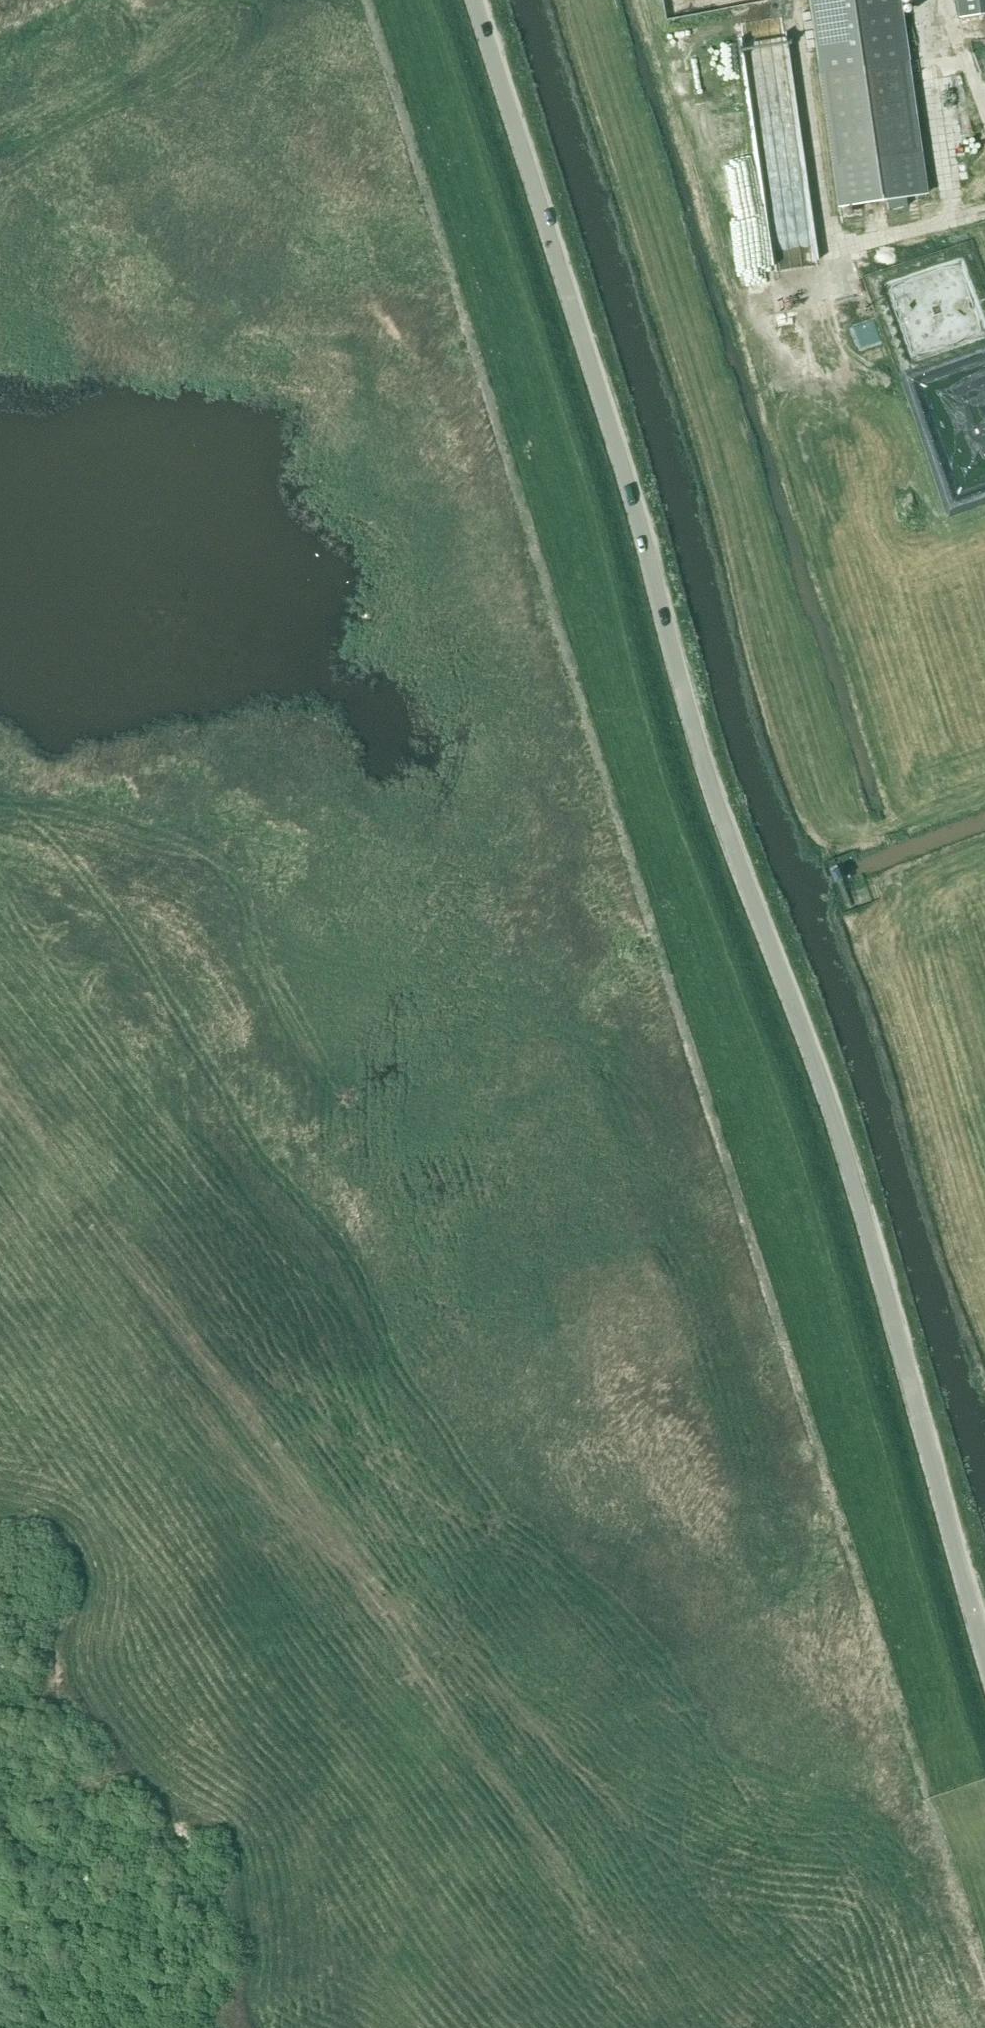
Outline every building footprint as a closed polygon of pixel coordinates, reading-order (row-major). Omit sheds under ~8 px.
[(824,73),(822,73),(835,163),(841,205),(928,192),(900,0),(813,0),(824,73)] [(984,13),(984,0),(959,0),(961,16),(984,13)] [(778,143),(740,149),(748,207),(809,198),(804,164),(781,167),(778,143)]
